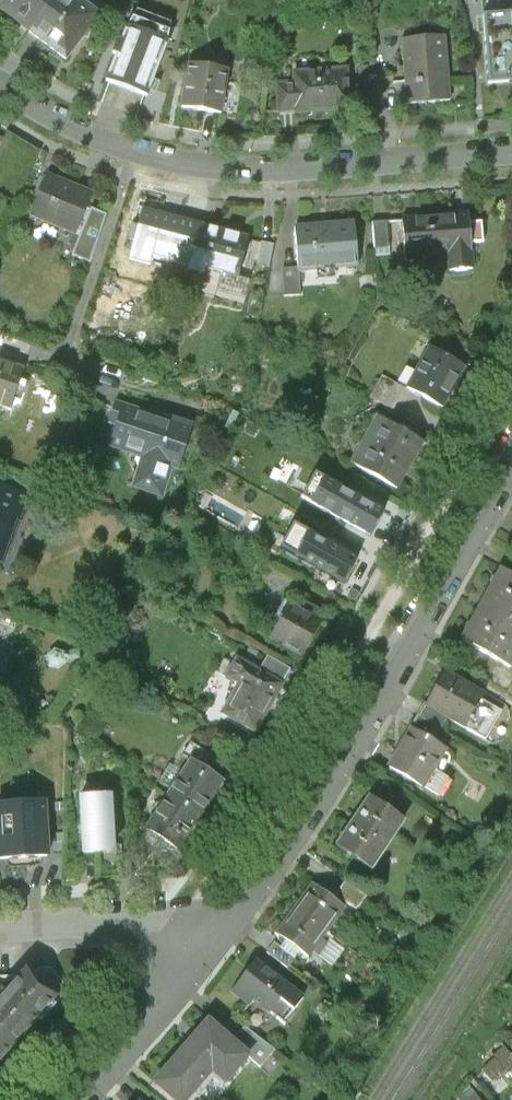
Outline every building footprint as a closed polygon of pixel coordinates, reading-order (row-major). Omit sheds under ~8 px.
[(29,31),(52,0),(0,0),(0,9),(24,27),(29,31)] [(29,31),(35,36),(65,58),(96,17),(77,2),(78,0),(52,0),(29,31)] [(127,27),(126,26),(121,41),(117,40),(112,54),(115,55),(105,81),(147,97),(168,42),(167,42),(171,23),(137,10),(127,27)] [(482,15),(487,84),(511,82),(511,13),(482,15)] [(445,36),(401,40),(406,105),(450,101),(445,36)] [(228,69),(189,63),(182,106),(221,112),(228,69)] [(294,82),(277,83),(279,112),(296,111),(296,113),(348,109),(346,70),(294,73),(294,82)] [(47,175),(31,214),(76,233),(77,231),(86,208),(91,194),(47,175)] [(161,212),(143,207),(138,225),(132,223),(128,237),(134,239),(129,260),(150,265),(152,257),(188,266),(199,224),(161,214),(161,212)] [(91,263),(107,214),(91,208),(90,210),(86,208),(77,231),(82,232),(72,255),(91,263)] [(439,216),(402,219),(405,250),(427,248),(427,254),(448,253),(450,270),(472,268),(470,242),(483,241),(481,221),(468,222),(468,215),(439,218),(439,216)] [(387,221),(372,221),(374,248),(389,247),(387,221)] [(355,223),(295,228),(299,268),(299,270),(358,265),(355,223)] [(249,238),(199,224),(188,266),(188,269),(204,273),(206,267),(238,275),(249,238)] [(273,245),(261,242),(255,264),(267,267),(273,245)] [(299,268),(283,269),(284,296),(301,295),(299,270),(299,268)] [(431,347),(408,390),(443,409),(466,366),(431,347)] [(10,408),(23,369),(0,362),(0,405),(10,408)] [(384,375),(371,396),(394,410),(407,388),(384,375)] [(145,454),(135,485),(164,495),(174,464),(178,465),(192,422),(153,409),(151,414),(118,403),(112,421),(119,423),(112,443),(145,454)] [(379,418),(352,464),(398,490),(424,444),(379,418)] [(384,512),(315,473),(301,498),(370,537),(384,512)] [(0,488),(0,560),(5,562),(27,497),(0,488)] [(358,559),(295,523),(280,549),(344,584),(358,559)] [(480,604),(511,622),(511,576),(500,569),(480,604)] [(480,604),(460,639),(511,669),(511,622),(480,604)] [(293,606),(272,640),(301,657),(321,623),(293,606)] [(78,651),(63,654),(55,652),(48,657),(51,666),(59,669),(66,663),(80,659),(78,651)] [(239,684),(222,713),(254,732),(282,684),(260,671),(235,657),(224,675),(239,684)] [(267,658),(260,671),(282,684),(290,671),(267,658)] [(483,695),(445,673),(426,706),(448,719),(485,741),(501,714),(479,701),(483,695)] [(448,719),(426,706),(419,717),(442,730),(448,719)] [(435,742),(442,730),(419,717),(412,729),(435,742)] [(446,749),(435,742),(412,729),(389,768),(423,789),(446,749)] [(189,762),(167,797),(198,818),(221,783),(189,762)] [(405,820),(368,795),(335,844),(372,869),(405,820)] [(110,796),(80,798),(84,854),(100,853),(100,851),(100,848),(111,847),(113,847),(110,796)] [(177,850),(198,818),(167,797),(145,829),(177,850)] [(0,806),(0,848),(1,859),(46,856),(43,803),(0,806)] [(346,881),(333,901),(342,907),(345,903),(356,910),(366,896),(346,881)] [(311,885),(294,909),(326,932),(344,908),(342,907),(333,901),(311,885)] [(309,956),(326,932),(294,909),(276,933),(309,956)] [(274,942),(266,952),(289,969),(297,959),(274,942)] [(303,998),(255,961),(231,992),(250,1006),(253,1001),(283,1024),(303,998)] [(0,1001),(0,1014),(24,1035),(58,997),(28,970),(20,978),(0,1001)] [(20,978),(0,979),(0,1001),(20,978)] [(24,1035),(0,1014),(0,1062),(24,1035)] [(209,1018),(185,1046),(213,1070),(226,1081),(250,1054),(232,1037),(209,1018)] [(243,1024),(232,1037),(250,1054),(262,1040),(243,1024)] [(213,1070),(185,1046),(154,1082),(175,1099),(188,1099),(213,1070)]
